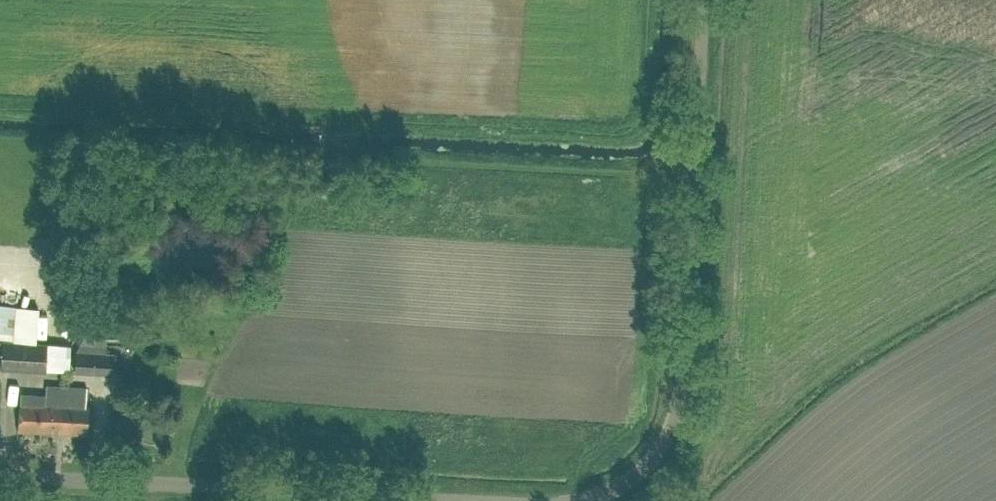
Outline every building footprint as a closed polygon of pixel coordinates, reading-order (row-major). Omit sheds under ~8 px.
[(99,321),(101,297),(92,297),(91,321),(99,321)] [(14,333),(17,305),(0,303),(0,331),(14,333)] [(112,375),(114,352),(105,352),(106,337),(82,336),(75,349),(74,349),(72,373),(112,375)] [(46,343),(1,340),(0,360),(0,369),(46,372),(46,343)] [(62,433),(65,385),(46,384),(45,395),(19,393),(17,431),(62,433)] [(65,385),(62,433),(88,435),(89,406),(84,406),(86,386),(65,385)]
